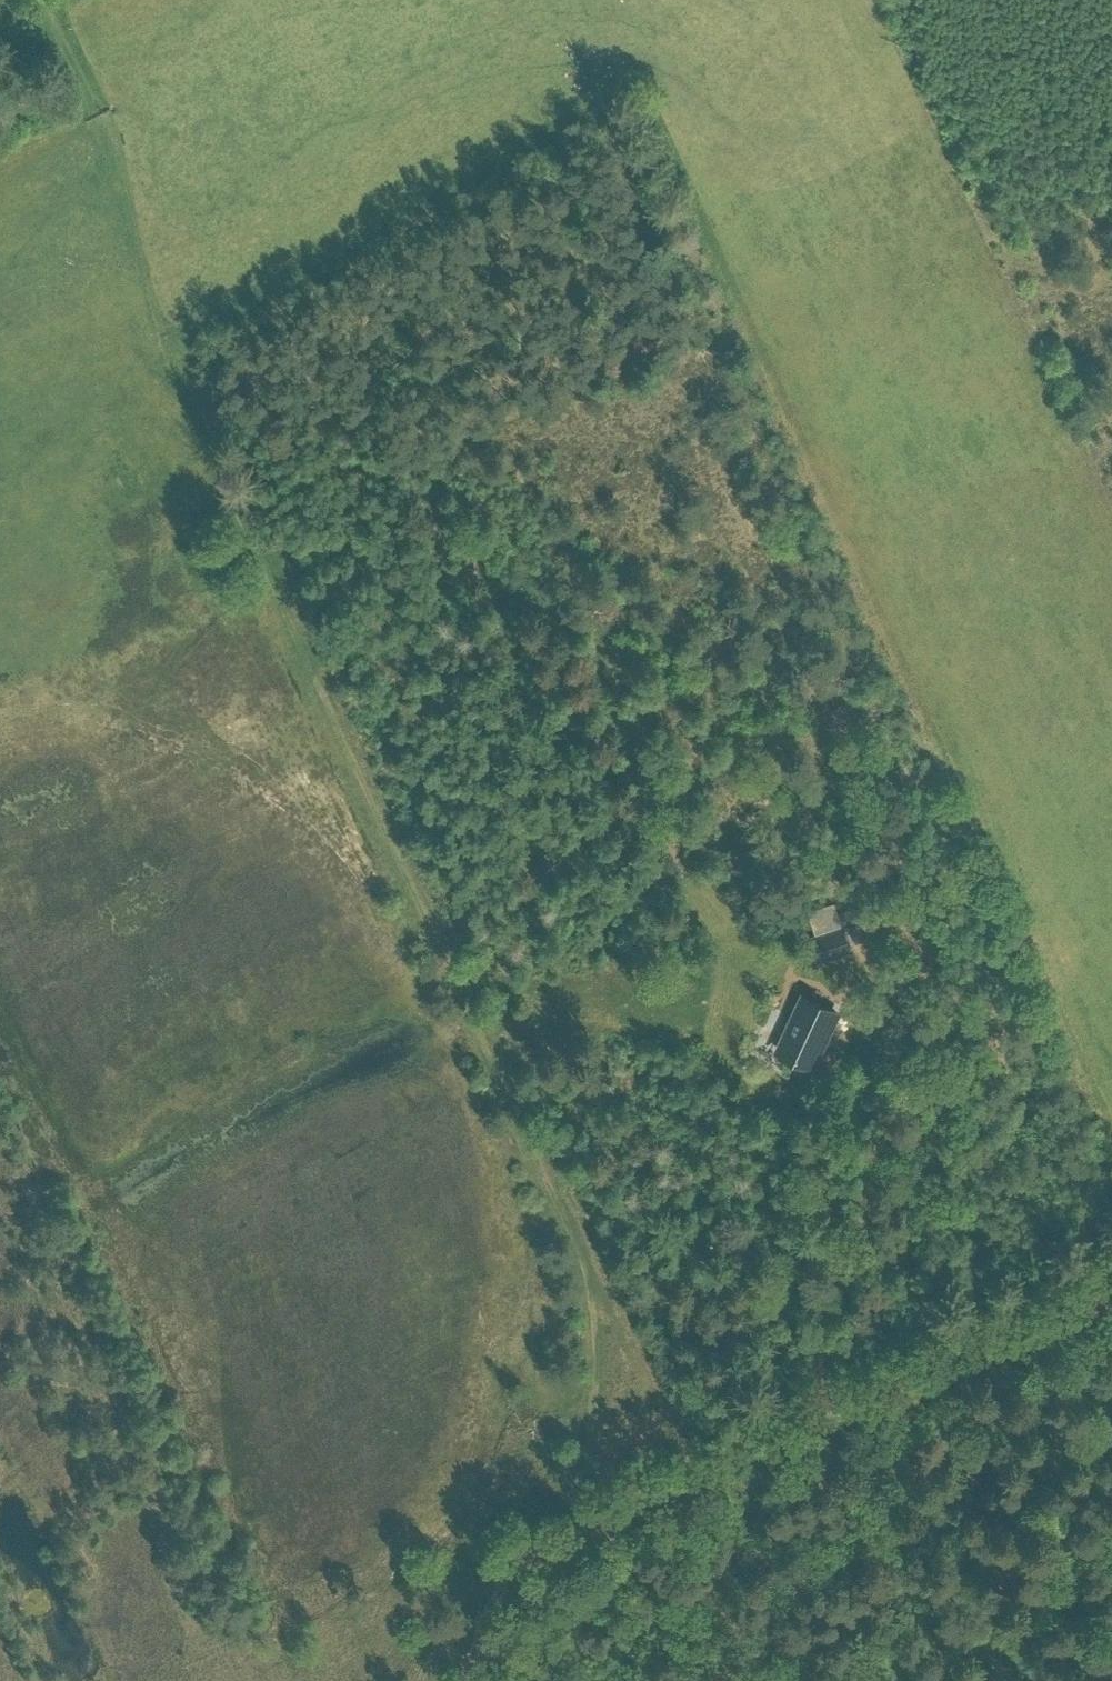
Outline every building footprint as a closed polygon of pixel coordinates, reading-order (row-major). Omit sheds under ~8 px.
[(843,929),(811,939),(818,959),(850,949),(843,929)] [(803,1003),(797,1061),(835,1064),(840,1006),(803,1003)]
